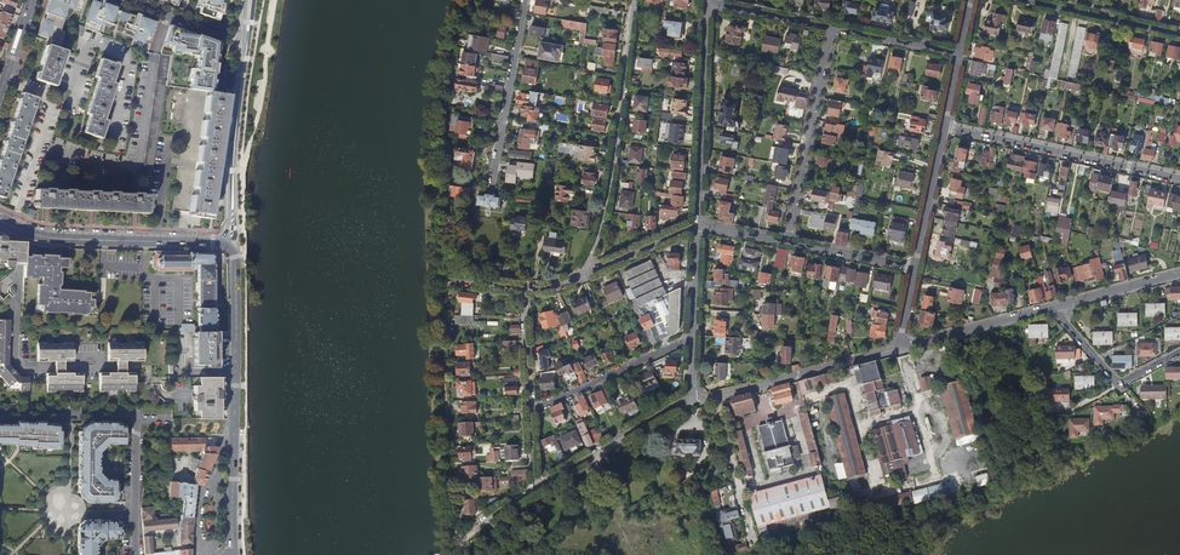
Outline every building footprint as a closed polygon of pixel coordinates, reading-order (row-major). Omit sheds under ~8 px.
[(1,3),(20,11),(23,3),(15,0),(3,0),(1,3)] [(83,0),(50,0),(49,5),(51,5),(49,10),(47,9),(46,13),(48,13),(46,20),(44,19),(38,35),(48,39),(48,37),(52,39),(49,46),(58,49),(63,34),(63,32),(59,31),(68,7),(79,11),(83,0)] [(99,0),(95,0),(85,28),(86,29),(92,31),(99,34),(104,22),(115,26),(120,12),(114,9),(116,6),(99,0)] [(214,20),(216,14),(220,16),(221,5),(218,4),(219,0),(198,0),(196,8),(200,9),(198,14),(214,20)] [(548,5),(545,4),(546,0),(537,0),(535,13),(546,15),(548,5)] [(675,1),(672,1),(671,1),(671,5),(671,6),(675,6),(675,7),(687,8),(688,3),(689,3),(689,0),(676,0),(675,1)] [(831,0),(817,0),(815,7),(822,9),(822,7),(830,9),(831,0)] [(859,5),(851,3),(851,1),(846,0),(845,0),(843,13),(849,14),(849,12),(857,14),(859,5)] [(915,0),(909,0),(906,14),(912,15),(915,0)] [(1155,0),(1142,0),(1140,7),(1146,8),(1148,3),(1154,5),(1155,0)] [(882,22),(884,11),(873,8),(872,14),(874,15),(873,20),(882,22)] [(1161,22),(1163,11),(1157,10),(1155,21),(1161,22)] [(7,28),(12,16),(1,11),(0,13),(0,25),(7,28)] [(892,23),(894,12),(884,11),(882,22),(892,23)] [(948,29),(949,23),(944,22),(945,18),(933,16),(934,14),(932,11),(930,11),(928,13),(928,15),(927,14),(926,22),(932,23),(931,30),(933,30),(932,31),(936,32),(937,31),(942,32),(943,29),(948,29)] [(150,38),(155,24),(149,22),(150,19),(137,14),(136,17),(129,15),(124,29),(135,33),(130,47),(139,51),(140,52),(146,36),(150,38)] [(1002,28),(1005,16),(995,14),(992,26),(983,24),(981,32),(997,35),(998,27),(1002,28)] [(682,37),(683,22),(681,22),(682,18),(666,16),(665,25),(670,26),(669,36),(682,37)] [(586,30),(587,25),(563,20),(562,27),(586,30)] [(1032,35),(1035,23),(1019,20),(1017,32),(1032,35)] [(1052,41),(1056,22),(1044,20),(1040,39),(1052,41)] [(1056,79),(1068,25),(1060,23),(1048,78),(1056,79)] [(78,36),(82,38),(87,40),(90,34),(85,32),(86,29),(85,28),(78,25),(80,30),(78,36)] [(209,93),(210,93),(217,44),(203,39),(197,38),(197,39),(192,38),(192,34),(189,33),(183,32),(183,33),(179,33),(179,30),(170,26),(164,43),(168,44),(167,46),(173,47),(172,52),(172,53),(185,54),(185,52),(189,53),(188,56),(196,57),(194,71),(191,70),(189,81),(191,81),(190,86),(192,86),(191,90),(209,93)] [(544,39),(545,29),(530,26),(530,30),(531,30),(529,36),(544,39)] [(740,45),(744,27),(738,26),(738,28),(729,26),(726,42),(740,45)] [(1074,84),(1086,29),(1078,27),(1067,82),(1074,84)] [(616,35),(616,30),(603,28),(602,34),(606,34),(605,39),(617,41),(618,36),(616,35)] [(795,44),(797,35),(791,34),(790,37),(786,36),(785,42),(795,44)] [(1098,50),(1100,37),(1086,34),(1086,36),(1087,36),(1085,47),(1085,48),(1095,49),(1098,50)] [(487,53),(489,37),(474,35),(471,50),(482,52),(487,53)] [(779,54),(782,40),(766,37),(763,50),(779,54)] [(1141,56),(1145,41),(1131,38),(1130,42),(1128,53),(1141,56)] [(8,49),(9,45),(0,41),(0,46),(8,49)] [(558,62),(560,53),(563,53),(564,46),(541,42),(539,58),(558,62)] [(613,66),(616,44),(605,42),(604,48),(597,47),(596,54),(603,55),(603,54),(606,55),(605,64),(613,66)] [(1160,56),(1163,44),(1152,42),(1150,51),(1156,53),(1155,55),(1160,56)] [(168,44),(164,43),(162,48),(172,52),(173,47),(167,46),(168,44)] [(36,78),(35,80),(55,86),(56,83),(66,51),(58,49),(49,46),(47,45),(37,76),(36,78)] [(1179,51),(1179,48),(1169,46),(1167,57),(1178,60),(1179,51)] [(992,62),(994,52),(988,51),(989,49),(982,47),(981,49),(975,47),(974,52),(976,52),(975,57),(974,61),(982,63),(983,60),(992,62)] [(671,60),(672,55),(681,56),(682,52),(667,50),(667,49),(661,48),(660,56),(666,57),(666,59),(671,60)] [(475,66),(477,54),(481,55),(482,52),(471,50),(465,49),(465,53),(464,53),(462,64),(463,64),(475,66)] [(724,63),(725,57),(724,57),(724,53),(714,52),(714,63),(724,63)] [(142,175),(152,176),(158,137),(165,86),(169,57),(160,56),(142,175)] [(650,73),(652,59),(639,57),(638,69),(641,70),(641,72),(650,73)] [(900,69),(902,59),(891,57),(889,67),(900,69)] [(84,133),(102,139),(104,132),(108,121),(104,120),(107,112),(113,95),(116,85),(113,83),(115,76),(118,65),(101,59),(95,77),(98,78),(86,114),(90,116),(84,133)] [(874,60),(869,59),(866,73),(872,74),(873,72),(881,73),(883,60),(877,59),(877,60),(874,60)] [(536,84),(539,70),(538,70),(539,62),(528,60),(526,68),(523,82),(536,84)] [(983,70),(983,68),(982,67),(983,63),(982,63),(974,61),(973,65),(972,65),(970,75),(980,77),(981,73),(985,74),(986,71),(983,70)] [(594,72),(596,63),(588,62),(587,70),(594,72)] [(685,75),(687,64),(673,63),(672,69),(677,70),(677,71),(680,72),(679,74),(685,75)] [(475,76),(476,71),(478,71),(478,67),(475,66),(463,64),(461,74),(468,75),(467,80),(471,81),(477,82),(478,77),(475,76)] [(939,77),(941,66),(928,64),(926,74),(939,77)] [(787,74),(788,69),(777,67),(773,66),(773,69),(775,69),(775,72),(787,74)] [(1010,85),(1013,70),(1007,69),(1004,84),(1008,85),(1008,84),(1010,85)] [(687,88),(688,79),(670,77),(670,76),(666,75),(666,80),(670,80),(669,86),(687,88)] [(844,93),(847,80),(836,78),(834,91),(844,93)] [(607,100),(610,81),(597,79),(595,98),(607,100)] [(479,92),(480,82),(477,82),(471,81),(471,82),(459,80),(457,88),(463,89),(463,91),(469,92),(469,90),(479,92)] [(1079,91),(1080,85),(1074,84),(1067,82),(1066,82),(1065,88),(1079,91)] [(979,95),(981,86),(969,84),(967,94),(971,95),(969,103),(978,105),(980,95),(979,95)] [(1009,94),(1010,88),(994,85),(993,91),(1009,94)] [(936,99),(938,89),(923,86),(921,97),(936,99)] [(797,97),(799,91),(782,88),(779,101),(786,102),(787,100),(794,102),(795,100),(797,100),(796,102),(798,102),(806,104),(808,104),(809,99),(807,98),(807,94),(801,93),(800,97),(797,97)] [(538,108),(540,93),(530,91),(530,95),(521,93),(520,97),(519,96),(518,102),(529,104),(529,106),(538,108)] [(1139,97),(1138,100),(1147,102),(1147,98),(1167,102),(1168,97),(1140,92),(1139,97)] [(4,198),(37,99),(22,93),(20,101),(12,124),(5,143),(0,159),(0,197),(4,198)] [(225,118),(229,96),(210,93),(209,93),(208,97),(206,97),(204,114),(206,115),(205,122),(203,122),(200,139),(202,139),(201,148),(199,148),(197,164),(199,164),(198,173),(196,172),(193,189),(195,189),(194,198),(192,197),(189,214),(180,212),(180,215),(184,216),(189,217),(188,226),(200,227),(201,219),(211,221),(214,203),(218,172),(218,168),(225,122),(225,118)] [(647,112),(649,97),(636,95),(634,110),(647,112)] [(684,115),(686,100),(674,98),(672,113),(684,115)] [(735,121),(739,103),(733,101),(725,100),(724,100),(724,102),(722,103),(722,107),(723,109),(720,124),(729,126),(728,130),(738,132),(739,127),(738,126),(739,124),(737,121),(735,121)] [(839,117),(841,107),(843,107),(844,102),(831,100),(828,115),(835,116),(835,118),(837,118),(838,117),(839,117)] [(614,112),(615,106),(595,102),(593,116),(607,118),(608,111),(614,112)] [(537,123),(540,108),(538,108),(529,106),(523,105),(522,112),(524,112),(523,115),(530,116),(529,122),(537,123)] [(984,124),(987,109),(981,108),(978,123),(984,124)] [(1034,124),(1037,110),(1027,108),(1025,114),(1021,113),(1019,122),(1024,123),(1023,124),(1030,125),(1030,123),(1034,124)] [(1001,122),(1003,114),(991,112),(989,121),(999,123),(997,131),(1001,132),(1003,124),(1002,124),(1002,122),(1001,122)] [(1015,123),(1017,114),(1007,112),(1004,124),(1010,125),(1011,123),(1015,123)] [(474,123),(474,118),(454,114),(451,131),(457,132),(467,134),(469,128),(470,123),(474,123)] [(924,133),(927,120),(920,119),(921,117),(912,116),(910,121),(912,122),(910,130),(924,133)] [(604,132),(606,120),(595,118),(593,130),(604,132)] [(1053,131),(1055,120),(1043,118),(1041,128),(1053,131)] [(645,133),(647,120),(635,119),(633,132),(645,133)] [(785,141),(788,126),(777,123),(774,139),(785,141)] [(833,123),(832,125),(838,126),(836,136),(839,137),(842,137),(845,125),(833,123)] [(684,133),(685,125),(671,124),(669,142),(681,144),(682,133),(684,133)] [(836,136),(838,126),(832,125),(827,124),(826,128),(825,134),(836,136)] [(1069,139),(1071,132),(1068,132),(1069,126),(1061,124),(1058,137),(1069,139)] [(1176,126),(1174,137),(1171,137),(1169,144),(1175,146),(1176,141),(1179,142),(1179,127),(1176,126)] [(537,134),(537,131),(522,129),(521,137),(536,139),(537,134)] [(1088,141),(1090,132),(1079,129),(1076,141),(1082,142),(1083,140),(1088,141)] [(1107,147),(1110,132),(1105,131),(1105,133),(1103,132),(1101,134),(1097,133),(1095,144),(1104,146),(1103,154),(1107,155),(1109,147),(1107,147)] [(1153,161),(1156,145),(1151,144),(1154,132),(1149,131),(1146,143),(1144,155),(1143,159),(1153,161)] [(734,141),(735,135),(722,133),(721,139),(722,139),(722,143),(733,145),(732,149),(738,150),(739,143),(734,141)] [(917,149),(920,136),(908,133),(905,147),(917,149)] [(838,142),(839,137),(836,136),(825,134),(823,143),(835,145),(836,141),(838,142)] [(1122,149),(1125,138),(1111,135),(1109,147),(1119,149),(1119,148),(1122,149)] [(535,144),(536,139),(521,137),(520,147),(530,148),(530,144),(535,144)] [(586,139),(585,146),(595,147),(596,140),(586,139)] [(1144,155),(1146,143),(1133,140),(1131,151),(1134,151),(1134,153),(1144,155)] [(594,156),(595,147),(585,146),(581,145),(579,159),(595,161),(596,156),(594,156)] [(972,163),(975,150),(967,148),(967,150),(962,149),(962,147),(958,146),(957,148),(957,147),(956,153),(957,153),(955,159),(965,161),(972,163)] [(472,166),(474,151),(458,147),(455,160),(464,161),(463,164),(465,164),(465,166),(470,167),(470,165),(472,166)] [(641,164),(643,149),(631,147),(629,162),(641,164)] [(776,147),(773,162),(787,165),(790,150),(776,147)] [(994,168),(997,155),(994,154),(995,149),(991,147),(989,154),(986,166),(994,168)] [(890,161),(890,158),(892,158),(893,159),(894,154),(891,153),(891,152),(879,150),(876,164),(888,167),(890,161)] [(531,159),(531,154),(509,151),(508,157),(531,159)] [(989,154),(989,153),(983,152),(980,165),(986,166),(989,154)] [(684,167),(685,155),(672,154),(671,166),(672,166),(671,167),(668,167),(667,170),(672,171),(683,172),(683,167),(684,167)] [(1022,171),(1025,157),(1012,155),(1011,160),(1009,160),(1007,168),(1022,171)] [(735,159),(722,156),(721,161),(722,161),(721,165),(720,171),(732,173),(735,159)] [(830,169),(832,159),(818,156),(817,161),(818,161),(817,163),(819,163),(818,165),(822,165),(821,167),(830,169)] [(963,170),(965,161),(955,159),(953,171),(959,172),(960,169),(963,170)] [(1034,174),(1037,163),(1025,161),(1023,172),(1025,172),(1024,176),(1036,179),(1037,175),(1034,174)] [(1066,182),(1070,163),(1066,162),(1065,167),(1063,167),(1060,180),(1061,181),(1062,181),(1066,182)] [(533,178),(534,165),(518,163),(517,167),(514,166),(508,166),(506,182),(515,183),(516,176),(533,178)] [(1049,177),(1051,168),(1046,167),(1046,165),(1041,164),(1038,175),(1049,177)] [(786,180),(788,168),(778,166),(775,178),(786,180)] [(647,181),(648,170),(638,169),(637,180),(647,181)] [(1100,176),(1101,171),(1095,170),(1094,175),(1093,174),(1089,194),(1095,196),(1097,189),(1100,176)] [(686,179),(687,172),(683,172),(672,171),(672,176),(673,177),(686,179)] [(595,178),(596,176),(593,175),(594,174),(584,172),(583,183),(595,185),(595,183),(596,184),(597,183),(597,179),(596,178),(595,178)] [(911,188),(914,174),(900,172),(897,186),(911,188)] [(965,188),(960,187),(962,177),(958,176),(956,176),(956,179),(951,178),(950,183),(952,184),(950,190),(948,195),(963,198),(965,188)] [(1111,191),(1114,178),(1100,176),(1097,189),(1111,192),(1111,191)] [(727,192),(729,180),(717,178),(715,188),(721,189),(720,193),(725,194),(727,192)] [(856,197),(859,186),(858,186),(859,180),(856,179),(855,185),(853,185),(851,190),(848,189),(847,195),(856,197)] [(681,195),(683,182),(672,181),(670,193),(681,195)] [(1135,196),(1138,183),(1132,182),(1129,195),(1127,202),(1131,202),(1133,196),(1135,196)] [(772,209),(777,186),(768,184),(763,206),(763,207),(772,209)] [(470,195),(471,189),(450,185),(451,195),(459,197),(460,193),(470,195)] [(574,194),(574,187),(558,185),(556,200),(568,202),(569,194),(574,194)] [(137,214),(147,214),(147,210),(148,204),(149,200),(149,195),(140,195),(140,194),(138,194),(136,194),(134,194),(132,193),(132,194),(116,194),(116,192),(114,192),(112,192),(110,192),(108,192),(108,193),(96,193),(96,191),(94,191),(92,191),(90,191),(88,191),(88,192),(72,191),(72,190),(70,190),(68,190),(66,190),(63,190),(63,191),(53,190),(53,189),(50,189),(48,189),(46,189),(44,188),(43,189),(41,189),(36,189),(35,208),(37,209),(38,209),(39,209),(45,209),(48,209),(51,209),(64,210),(66,210),(69,210),(88,211),(91,211),(93,211),(108,212),(111,212),(113,212),(132,213),(135,214),(137,214)] [(826,203),(828,192),(814,189),(812,200),(826,203)] [(1164,207),(1167,193),(1150,190),(1149,195),(1147,203),(1164,207)] [(632,208),(634,193),(621,191),(619,207),(632,208)] [(1127,202),(1129,195),(1111,191),(1111,192),(1108,204),(1120,206),(1126,207),(1127,202)] [(832,211),(834,201),(838,202),(840,194),(839,194),(831,192),(828,210),(832,211)] [(500,207),(501,197),(496,197),(496,195),(495,195),(495,194),(494,194),(493,194),(493,195),(492,195),(491,195),(486,195),(486,196),(478,195),(477,205),(485,206),(485,207),(491,208),(491,207),(500,207)] [(1171,194),(1168,207),(1174,208),(1173,210),(1179,211),(1179,196),(1171,194)] [(679,208),(682,208),(684,198),(673,197),(672,207),(679,208)] [(1058,208),(1060,200),(1049,198),(1048,204),(1052,205),(1052,206),(1053,206),(1053,207),(1058,208)] [(730,213),(731,203),(721,201),(720,207),(722,207),(720,218),(727,220),(727,223),(733,224),(735,214),(730,213)] [(970,209),(971,204),(963,202),(962,203),(955,201),(954,207),(961,209),(961,207),(970,209)] [(1003,214),(1004,206),(996,204),(994,212),(1003,214)] [(676,215),(678,214),(679,208),(672,207),(670,207),(670,206),(662,205),(660,217),(668,218),(669,214),(676,215)] [(763,207),(763,206),(758,205),(755,221),(760,223),(763,207)] [(877,223),(863,220),(863,221),(856,220),(859,208),(855,207),(853,218),(852,220),(852,219),(852,220),(850,228),(861,230),(860,233),(874,236),(877,223)] [(956,223),(959,211),(946,208),(944,213),(946,214),(945,220),(946,221),(956,223)] [(824,229),(826,217),(812,214),(813,212),(802,209),(801,214),(812,216),(809,227),(824,230),(824,229)] [(589,227),(591,212),(576,210),(574,225),(589,227)] [(778,222),(780,212),(770,210),(768,220),(778,222)] [(638,228),(638,220),(640,221),(641,215),(629,214),(627,214),(627,219),(629,219),(628,227),(638,228)] [(834,232),(837,217),(827,215),(826,217),(824,229),(834,232)] [(525,231),(527,218),(517,216),(516,220),(511,219),(510,229),(525,231)] [(656,228),(656,216),(646,217),(646,222),(648,222),(648,228),(656,228)] [(903,242),(908,219),(893,217),(889,239),(903,242)] [(1071,232),(1073,221),(1059,218),(1056,232),(1064,233),(1061,247),(1067,248),(1071,232)] [(953,238),(956,223),(946,221),(945,223),(944,223),(941,235),(953,238)] [(1014,223),(1012,235),(1021,236),(1022,224),(1014,223)] [(846,246),(849,232),(847,232),(847,233),(838,231),(835,244),(846,246)] [(556,239),(545,238),(544,250),(565,253),(566,244),(556,242),(556,239)] [(976,248),(977,243),(961,239),(960,244),(976,248)] [(5,259),(5,265),(6,267),(11,267),(13,265),(13,263),(16,263),(16,241),(6,241),(0,241),(0,259),(5,259)] [(25,249),(26,242),(21,242),(16,241),(16,263),(20,263),(24,263),(25,256),(25,253),(25,249)] [(949,259),(952,245),(946,244),(946,243),(939,241),(935,257),(936,259),(942,260),(943,259),(944,257),(949,259)] [(733,255),(735,248),(719,245),(718,252),(721,253),(719,263),(730,265),(732,255),(733,255)] [(1032,257),(1029,245),(1019,248),(1022,257),(1025,257),(1025,258),(1032,257)] [(757,268),(760,251),(745,248),(743,259),(740,259),(739,265),(757,268)] [(781,263),(784,249),(778,248),(777,254),(776,261),(775,262),(781,263)] [(1002,264),(1005,249),(998,248),(996,257),(995,256),(991,272),(1000,273),(1002,264)] [(214,256),(214,253),(155,251),(155,252),(155,254),(151,257),(151,259),(150,260),(149,261),(149,262),(150,263),(151,263),(151,266),(154,269),(158,269),(158,270),(159,271),(160,271),(187,272),(189,272),(191,272),(192,271),(192,270),(193,270),(194,270),(195,270),(198,270),(214,270),(214,257),(214,256)] [(31,256),(25,256),(24,263),(24,276),(30,276),(29,279),(38,279),(38,277),(41,277),(41,283),(38,283),(37,283),(36,304),(35,304),(34,313),(46,313),(46,312),(59,313),(59,314),(72,315),(72,314),(86,314),(86,316),(95,316),(96,307),(93,307),(93,302),(93,299),(94,299),(95,292),(90,291),(84,290),(84,289),(63,288),(59,288),(59,285),(60,285),(61,272),(59,271),(59,267),(61,268),(69,268),(70,257),(68,257),(57,256),(57,254),(46,254),(43,254),(43,257),(39,257),(39,254),(31,253),(31,256)] [(680,262),(680,254),(670,253),(670,262),(672,262),(679,262),(680,262)] [(1148,265),(1146,255),(1128,260),(1131,272),(1140,269),(1140,268),(1148,265)] [(802,272),(805,259),(793,256),(792,262),(796,263),(796,266),(795,271),(802,272)] [(1105,279),(1099,258),(1092,260),(1092,263),(1076,268),(1080,281),(1088,278),(1089,283),(1105,279)] [(625,272),(640,307),(635,309),(631,311),(647,346),(677,333),(680,329),(681,318),(682,303),(681,303),(682,287),(666,292),(651,260),(625,272)] [(823,278),(824,269),(821,268),(822,265),(816,264),(816,266),(811,265),(808,276),(819,278),(819,277),(823,278)] [(1129,278),(1125,264),(1114,267),(1116,273),(1119,272),(1122,280),(1129,278)] [(830,287),(833,267),(827,266),(823,285),(830,287)] [(836,290),(840,268),(833,267),(830,287),(829,289),(836,290)] [(854,282),(857,270),(842,267),(840,279),(854,282)] [(1072,277),(1069,267),(1062,269),(1061,267),(1054,268),(1058,283),(1065,281),(1065,279),(1072,277)] [(738,289),(738,280),(729,280),(729,274),(725,274),(725,270),(723,270),(723,269),(716,269),(716,274),(713,274),(713,277),(716,277),(715,281),(705,281),(705,287),(716,288),(733,288),(738,289)] [(214,270),(198,270),(198,282),(198,293),(198,294),(198,300),(198,301),(198,307),(198,326),(198,331),(214,331),(214,305),(214,303),(214,270)] [(769,284),(771,274),(762,272),(761,277),(759,277),(759,278),(761,279),(760,282),(769,284)] [(866,287),(869,274),(857,272),(855,285),(866,287)] [(890,290),(892,277),(877,273),(874,286),(890,290)] [(1005,288),(1004,278),(999,278),(995,277),(996,287),(1005,288)] [(623,295),(617,282),(603,288),(610,301),(623,295)] [(1048,298),(1045,287),(1044,283),(1040,284),(1041,288),(1044,299),(1048,298)] [(1057,296),(1054,285),(1045,287),(1048,298),(1057,296)] [(966,290),(950,287),(949,293),(951,294),(950,297),(949,301),(963,304),(966,290)] [(1171,287),(1171,288),(1166,289),(1169,300),(1172,299),(1179,299),(1179,287),(1171,287)] [(728,301),(728,292),(733,292),(733,288),(716,288),(715,298),(717,298),(716,304),(728,304),(728,301)] [(1044,299),(1041,288),(1029,291),(1032,303),(1044,300),(1044,299)] [(979,304),(982,290),(976,289),(973,303),(979,304)] [(1015,303),(1013,289),(1006,290),(1006,292),(1008,304),(1015,303)] [(1008,304),(1006,292),(991,294),(993,305),(994,306),(1008,304)] [(477,299),(477,295),(460,293),(460,294),(459,295),(458,295),(457,295),(457,296),(457,297),(457,298),(457,299),(458,300),(459,300),(459,302),(463,302),(473,303),(474,299),(477,299)] [(867,303),(869,295),(861,294),(860,301),(867,303)] [(930,312),(933,297),(925,295),(923,310),(930,312)] [(592,308),(586,296),(581,299),(581,300),(573,304),(578,315),(592,308)] [(473,315),(473,303),(463,302),(463,315),(473,315)] [(775,315),(775,304),(764,303),(764,309),(762,309),(762,314),(775,315)] [(1165,316),(1165,304),(1146,304),(1146,316),(1165,316)] [(887,324),(889,313),(881,312),(882,310),(880,310),(879,311),(877,311),(875,317),(878,318),(877,321),(887,324)] [(933,326),(935,313),(930,312),(923,310),(920,325),(926,326),(926,325),(933,326)] [(559,325),(558,320),(557,320),(556,315),(554,316),(553,311),(541,314),(544,328),(559,325)] [(573,323),(568,311),(558,316),(563,326),(566,332),(569,330),(568,326),(573,323)] [(1137,325),(1137,313),(1118,314),(1118,326),(1137,325)] [(774,326),(775,315),(762,314),(762,320),(763,320),(763,326),(774,326)] [(837,330),(839,316),(833,314),(827,342),(833,342),(837,330)] [(9,330),(9,321),(0,321),(0,330),(9,330)] [(727,332),(727,321),(716,321),(716,327),(714,327),(714,332),(715,332),(715,336),(726,337),(726,332),(727,332)] [(885,337),(887,325),(874,323),(871,337),(878,338),(879,336),(885,337)] [(1049,337),(1049,325),(1029,326),(1030,338),(1031,338),(1031,344),(1037,344),(1037,338),(1049,337)] [(566,332),(563,326),(558,328),(560,333),(559,333),(561,337),(567,335),(566,332)] [(480,335),(480,327),(471,327),(471,335),(480,335)] [(1166,328),(1166,340),(1179,340),(1179,328),(1166,328)] [(9,339),(9,330),(0,330),(0,338),(9,339)] [(193,331),(193,337),(192,337),(192,367),(221,367),(221,331),(214,331),(198,331),(193,331)] [(642,342),(637,332),(626,337),(631,347),(637,345),(642,342)] [(1113,344),(1113,332),(1094,332),(1094,344),(1113,344)] [(741,349),(741,338),(728,337),(727,353),(734,353),(734,355),(739,356),(739,348),(741,349)] [(9,348),(9,339),(0,338),(0,347),(9,348)] [(475,358),(474,343),(466,343),(466,345),(457,345),(458,355),(467,354),(467,359),(475,358)] [(1157,349),(1157,343),(1138,344),(1138,356),(1157,355),(1157,349)] [(108,362),(117,361),(126,361),(144,361),(143,344),(108,344),(108,362)] [(38,362),(55,362),(64,362),(73,362),(73,345),(37,345),(38,362)] [(545,350),(543,346),(533,350),(534,355),(540,353),(545,350)] [(791,363),(792,347),(784,346),(783,363),(791,363)] [(0,347),(0,357),(8,357),(9,348),(0,347)] [(616,360),(612,351),(611,351),(609,347),(600,351),(606,365),(616,360)] [(1079,359),(1079,351),(1075,351),(1075,347),(1056,347),(1057,359),(1079,359)] [(550,372),(548,359),(552,357),(550,354),(548,349),(545,350),(540,353),(541,364),(540,364),(541,374),(550,372)] [(600,364),(595,354),(583,359),(588,369),(600,364)] [(1132,368),(1132,356),(1113,356),(1113,368),(1132,368)] [(8,365),(8,357),(0,357),(0,365),(2,365),(8,365)] [(651,368),(667,361),(665,357),(650,364),(651,368)] [(726,381),(727,360),(718,360),(716,380),(726,381)] [(126,367),(126,361),(117,361),(117,367),(117,373),(126,373),(126,367)] [(677,371),(678,361),(668,361),(667,371),(677,371)] [(885,393),(877,361),(842,371),(843,378),(851,376),(850,373),(856,372),(860,386),(864,385),(871,412),(872,416),(881,414),(880,410),(893,407),(894,411),(902,409),(897,390),(885,393)] [(64,368),(64,362),(55,362),(55,368),(55,373),(64,373),(64,368)] [(471,376),(470,365),(475,365),(475,362),(458,363),(458,374),(465,374),(465,376),(471,376)] [(587,379),(579,362),(572,365),(578,378),(580,382),(583,381),(587,379)] [(578,378),(572,365),(572,363),(564,367),(562,368),(560,363),(556,365),(558,370),(560,374),(569,370),(574,382),(577,381),(576,379),(578,378)] [(14,371),(8,365),(2,365),(2,368),(3,369),(0,372),(0,377),(4,381),(14,371)] [(1166,368),(1166,380),(1179,380),(1179,368),(1166,368)] [(20,384),(20,378),(14,371),(4,381),(10,388),(15,383),(17,384),(20,384)] [(556,388),(555,377),(554,371),(550,372),(541,374),(542,389),(556,388)] [(658,383),(653,371),(639,378),(644,389),(658,383)] [(82,373),(64,373),(55,373),(46,373),(46,391),(82,390),(82,373)] [(135,373),(126,373),(117,373),(99,373),(99,390),(135,390),(135,373)] [(820,391),(819,388),(836,383),(833,373),(800,382),(803,395),(820,391)] [(933,390),(930,377),(921,380),(924,393),(933,390)] [(1095,389),(1095,377),(1076,377),(1076,389),(1095,389)] [(29,392),(29,386),(29,382),(29,378),(20,378),(20,384),(20,392),(29,392)] [(211,390),(219,390),(219,378),(198,378),(197,386),(193,386),(193,392),(211,392),(211,390)] [(475,394),(475,381),(458,382),(459,388),(462,388),(462,395),(475,394)] [(978,434),(964,381),(941,388),(946,405),(956,441),(978,434)] [(15,383),(10,388),(20,392),(20,384),(17,384),(15,383)] [(518,394),(517,383),(504,384),(505,394),(518,394)] [(796,400),(792,384),(773,389),(775,397),(772,398),(773,402),(776,401),(777,405),(796,400)] [(871,412),(864,385),(860,386),(867,413),(871,412)] [(1167,398),(1166,386),(1142,387),(1142,399),(1167,398)] [(946,405),(941,388),(933,390),(935,398),(943,406),(946,405)] [(193,395),(193,398),(211,398),(211,403),(219,403),(219,394),(219,390),(211,390),(211,392),(193,392),(193,395)] [(612,401),(607,390),(590,397),(596,409),(612,401)] [(1070,402),(1070,390),(1045,390),(1045,402),(1070,402)] [(590,408),(583,394),(578,397),(581,405),(577,407),(581,417),(589,414),(589,413),(587,409),(590,408)] [(756,411),(752,395),(733,400),(733,401),(732,401),(734,410),(736,409),(737,416),(756,411)] [(865,474),(844,395),(827,399),(848,478),(865,474)] [(637,409),(632,397),(618,404),(620,410),(621,409),(624,415),(637,409)] [(197,419),(205,419),(219,419),(219,403),(211,403),(211,398),(193,398),(193,411),(197,411),(197,419)] [(474,408),(474,403),(476,403),(477,402),(477,400),(463,401),(463,410),(466,410),(467,414),(477,413),(477,407),(474,408)] [(737,424),(730,400),(725,402),(731,426),(737,424)] [(566,421),(562,411),(565,409),(566,413),(571,411),(567,402),(555,407),(551,409),(554,414),(553,415),(557,425),(566,421)] [(1114,419),(1114,413),(1123,413),(1123,415),(1131,415),(1131,405),(1114,406),(1114,407),(1095,407),(1096,426),(1104,426),(1104,419),(1114,419)] [(821,465),(807,409),(799,411),(814,467),(821,465)] [(923,454),(913,417),(871,428),(872,432),(910,422),(919,455),(923,454)] [(591,439),(584,423),(583,423),(581,419),(576,421),(577,425),(583,438),(584,438),(589,448),(594,445),(591,439)] [(793,465),(782,421),(772,424),(771,420),(766,422),(767,425),(758,427),(770,471),(793,465)] [(1089,432),(1089,420),(1070,420),(1071,439),(1078,439),(1078,432),(1089,432)] [(485,426),(485,422),(460,424),(461,437),(475,436),(474,428),(481,427),(481,426),(485,426)] [(919,455),(910,422),(872,432),(886,484),(907,478),(902,459),(909,458),(919,455)] [(105,502),(115,502),(115,498),(117,498),(117,484),(115,484),(115,480),(104,480),(100,475),(98,475),(98,451),(101,451),(107,445),(107,442),(115,442),(115,444),(124,444),(124,428),(120,428),(120,426),(116,426),(115,423),(89,423),(89,425),(82,432),(79,432),(79,449),(80,449),(80,479),(78,479),(78,488),(80,488),(80,493),(82,493),(89,500),(89,502),(99,502),(100,503),(103,503),(105,502)] [(49,431),(49,426),(43,426),(43,425),(42,424),(41,424),(23,424),(23,425),(20,425),(20,432),(17,432),(17,425),(0,426),(0,446),(1,446),(1,443),(8,443),(7,444),(17,444),(17,440),(20,440),(20,448),(26,448),(26,447),(35,447),(35,445),(38,445),(38,448),(47,448),(47,446),(52,446),(52,448),(61,448),(61,437),(60,437),(60,431),(52,431),(49,431)] [(582,443),(577,431),(561,438),(567,450),(582,443)] [(753,474),(742,432),(733,434),(744,476),(753,474)] [(594,446),(604,440),(601,433),(591,439),(594,445),(594,446)] [(566,459),(555,435),(539,443),(539,450),(552,444),(553,447),(555,446),(562,461),(566,459)] [(701,456),(702,441),(696,441),(696,438),(687,437),(687,440),(679,440),(678,442),(677,446),(675,448),(674,448),(673,454),(684,455),(684,454),(696,455),(696,456),(701,456)] [(216,454),(207,454),(207,447),(204,447),(205,438),(206,438),(197,438),(197,440),(188,440),(188,438),(168,438),(168,451),(203,451),(203,453),(200,460),(193,458),(190,468),(195,474),(194,477),(194,478),(196,485),(203,485),(206,476),(213,461),(216,454)] [(214,447),(217,440),(205,438),(204,447),(207,447),(214,447)] [(944,445),(943,439),(933,442),(935,448),(944,445)] [(520,461),(519,446),(506,447),(507,462),(520,461)] [(476,454),(476,448),(460,449),(461,460),(472,459),(472,455),(476,454)] [(914,476),(909,458),(902,459),(907,478),(914,476)] [(723,471),(720,464),(712,467),(715,475),(723,471)] [(478,479),(477,467),(463,467),(463,480),(473,479),(478,479)] [(976,476),(980,486),(990,483),(987,473),(976,476)] [(849,483),(866,479),(865,474),(848,478),(849,483)] [(529,483),(529,476),(512,477),(501,477),(501,480),(497,480),(497,478),(478,479),(473,479),(473,481),(481,481),(482,492),(494,492),(493,482),(501,482),(501,484),(529,483)] [(831,508),(853,502),(850,493),(843,495),(842,492),(836,493),(837,497),(828,499),(823,478),(750,498),(759,529),(831,511),(831,508)] [(194,504),(196,485),(185,484),(185,482),(170,481),(169,496),(184,498),(182,516),(193,517),(194,504)] [(915,504),(944,496),(941,485),(912,493),(915,504)] [(740,517),(738,511),(727,514),(726,510),(722,511),(719,496),(717,490),(712,492),(719,522),(730,520),(740,517)] [(876,511),(912,502),(909,493),(896,497),(888,499),(874,503),(876,511)] [(500,504),(500,498),(489,499),(489,511),(500,504)] [(477,514),(475,500),(465,501),(467,515),(477,514)] [(141,511),(142,521),(154,520),(152,507),(141,508),(141,511)] [(192,526),(193,517),(182,516),(181,517),(181,525),(192,526)] [(818,530),(814,516),(777,526),(781,540),(818,530)] [(192,527),(192,526),(181,525),(181,517),(174,518),(167,519),(160,520),(154,520),(142,521),(145,554),(158,552),(158,550),(158,549),(152,549),(151,531),(180,528),(179,544),(191,544),(192,527)] [(121,535),(121,525),(117,525),(117,522),(106,522),(105,520),(87,520),(85,521),(85,524),(82,528),(79,528),(78,529),(78,547),(79,548),(79,554),(96,554),(96,543),(95,542),(99,539),(117,539),(117,536),(121,535)] [(733,538),(730,524),(731,524),(730,520),(719,522),(721,527),(724,526),(727,539),(733,538)] [(781,540),(777,526),(759,531),(763,545),(781,540)]
